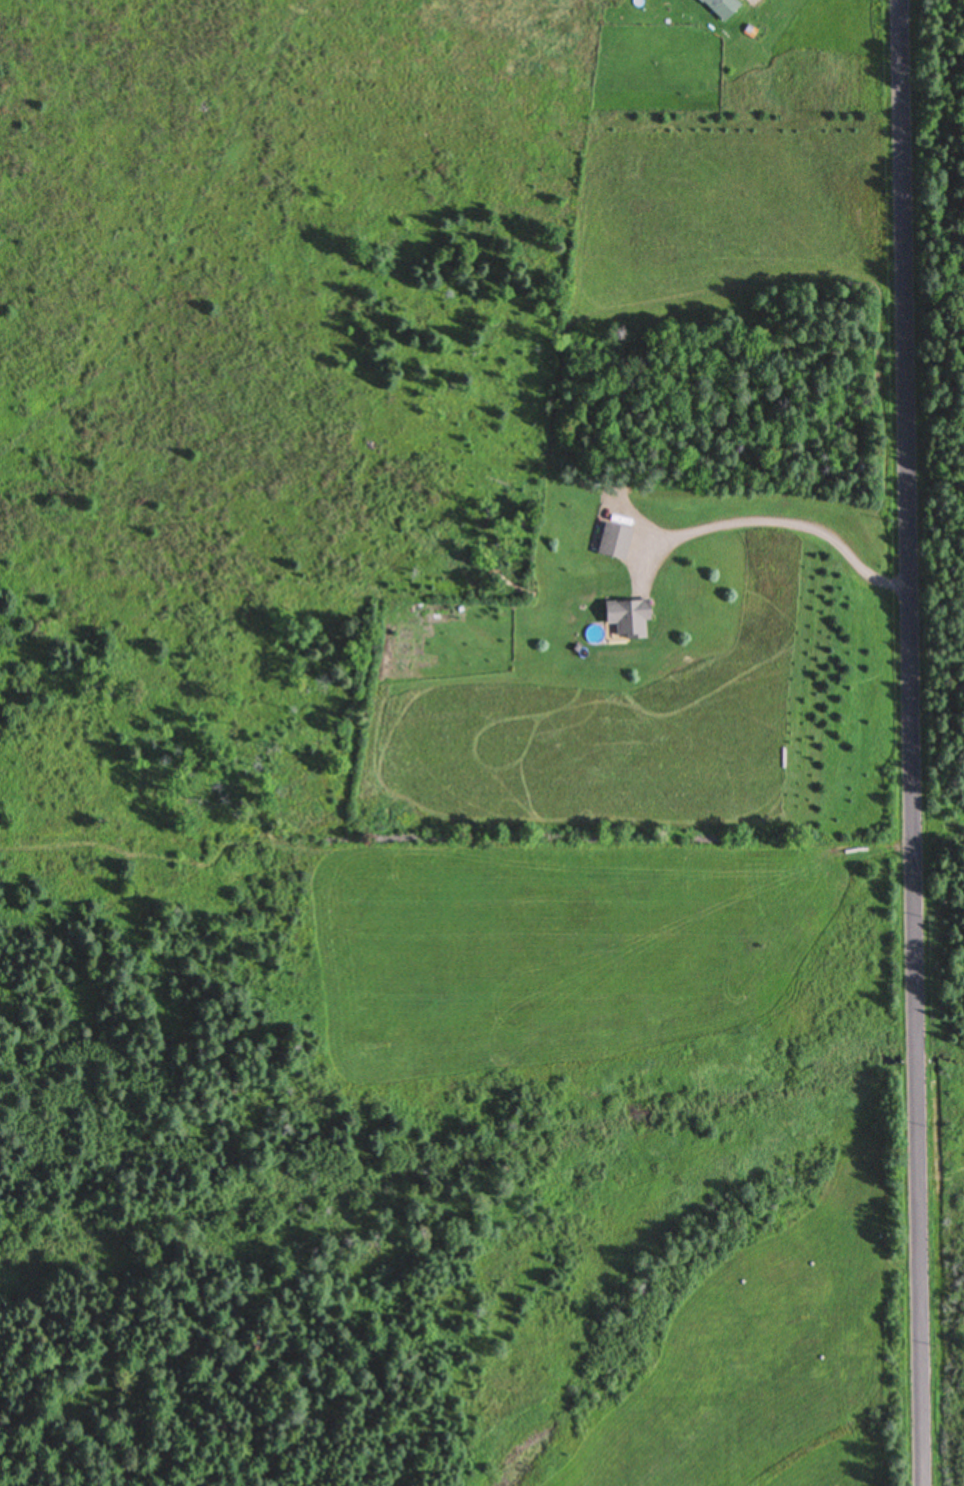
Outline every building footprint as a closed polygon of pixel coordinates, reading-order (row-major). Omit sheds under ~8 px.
[(742,4),(738,0),(699,0),(723,24),(742,4)] [(605,524),(597,556),(624,562),(634,524),(617,520),(615,526),(605,524)] [(647,640),(647,603),(605,603),(605,626),(616,626),(616,640),(647,640)]
